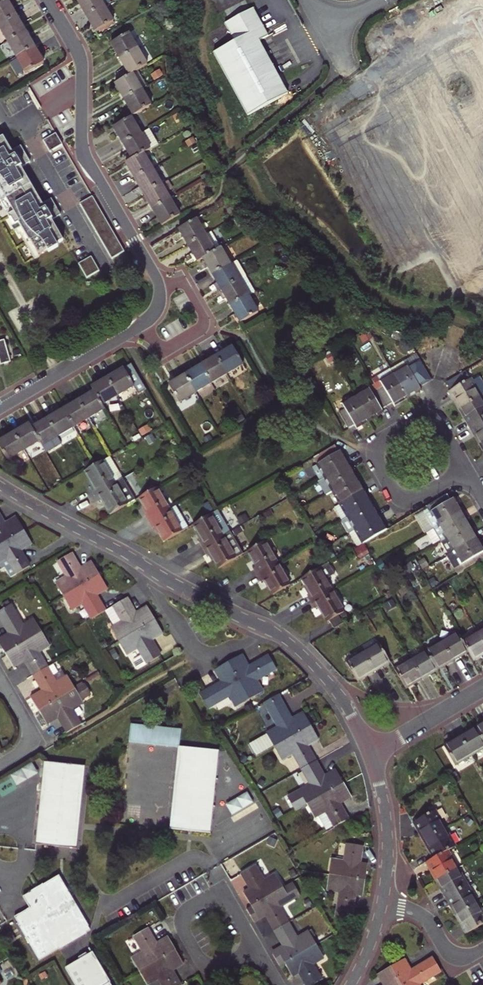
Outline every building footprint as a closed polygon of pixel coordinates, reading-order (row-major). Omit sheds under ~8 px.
[(15,16),(6,0),(0,4),(0,24),(15,16)] [(85,16),(103,6),(109,2),(108,0),(76,0),(85,16)] [(103,6),(85,16),(95,32),(112,22),(103,6)] [(213,53),(227,79),(246,115),(287,93),(258,40),(267,35),(253,7),(224,23),(234,42),(213,53)] [(386,36),(404,26),(398,15),(380,25),(386,36)] [(7,41),(24,31),(15,16),(0,24),(0,29),(7,41)] [(7,41),(16,57),(33,47),(24,31),(7,41)] [(119,59),(137,49),(128,33),(110,43),(119,59)] [(33,47),(16,57),(25,73),(43,63),(33,47)] [(131,73),(146,65),(137,49),(119,59),(128,75),(131,73)] [(123,99),(141,89),(131,73),(128,75),(114,83),(123,99)] [(141,89),(123,99),(133,115),(150,105),(141,89)] [(122,143),(140,133),(131,116),(113,127),(122,143)] [(131,159),(142,153),(149,149),(157,144),(148,128),(140,133),(122,143),(131,159)] [(62,145),(56,133),(43,140),(50,152),(62,145)] [(33,259),(56,245),(61,242),(49,222),(60,216),(57,211),(55,210),(52,209),(49,209),(46,210),(43,211),(41,207),(40,205),(18,169),(29,163),(26,158),(24,157),(21,157),(17,157),(15,157),(13,158),(10,154),(9,153),(0,138),(0,202),(33,259)] [(9,153),(10,154),(13,158),(15,157),(17,157),(21,157),(24,157),(26,158),(20,147),(9,153)] [(134,178),(152,168),(142,153),(131,159),(125,163),(134,178)] [(143,194),(160,184),(152,168),(134,178),(143,194)] [(172,189),(167,180),(160,184),(166,192),(172,189)] [(152,209),(169,199),(166,192),(160,184),(143,194),(152,209)] [(124,251),(92,196),(79,203),(111,259),(124,251)] [(50,199),(40,205),(41,207),(43,211),(46,210),(49,209),(52,209),(55,210),(57,211),(50,199)] [(152,209),(161,225),(179,215),(169,199),(152,209)] [(229,215),(234,212),(228,203),(224,206),(229,215)] [(197,219),(179,229),(188,245),(206,235),(197,219)] [(235,220),(228,224),(231,230),(239,226),(235,220)] [(211,232),(206,235),(188,245),(197,262),(203,259),(221,248),(211,232)] [(230,265),(221,248),(203,259),(212,275),(230,265)] [(82,262),(89,276),(102,269),(95,255),(82,262)] [(299,263),(294,255),(289,258),(294,266),(299,263)] [(237,261),(230,265),(212,275),(221,291),(246,276),(237,261)] [(255,292),(246,276),(221,291),(230,306),(248,296),(255,292)] [(258,312),(248,296),(230,306),(240,323),(258,312)] [(1,365),(10,362),(4,340),(0,341),(0,363),(1,365)] [(243,365),(232,347),(216,357),(227,375),(243,365)] [(227,375),(216,357),(201,366),(211,384),(227,375)] [(393,374),(407,398),(420,390),(419,387),(425,384),(415,367),(410,371),(404,361),(391,369),(393,374)] [(132,365),(108,378),(118,396),(134,387),(139,395),(147,390),(132,365)] [(211,384),(201,366),(185,375),(196,393),(211,384)] [(393,374),(391,369),(377,377),(383,387),(378,390),(387,406),(393,403),(394,405),(407,398),(393,374)] [(196,393),(185,375),(168,385),(179,402),(196,393)] [(461,408),(480,397),(482,396),(482,395),(482,386),(478,377),(473,380),(471,378),(448,392),(452,399),(455,397),(461,408)] [(118,396),(108,378),(92,388),(94,391),(103,405),(118,396)] [(381,410),(387,406),(378,390),(372,393),(369,389),(356,397),(369,419),(382,412),(381,410)] [(79,401),(89,419),(105,409),(103,405),(94,391),(79,401)] [(356,427),(369,419),(356,397),(342,404),(345,409),(339,412),(349,429),(355,425),(356,427)] [(455,397),(452,399),(459,410),(461,408),(455,397)] [(461,408),(467,419),(465,420),(469,427),(482,419),(482,403),(480,397),(461,408)] [(89,419),(79,401),(63,410),(74,428),(89,419)] [(461,408),(459,410),(465,420),(467,419),(461,408)] [(58,437),(74,428),(63,410),(48,419),(58,437)] [(58,437),(48,419),(32,428),(40,442),(47,453),(62,443),(58,437)] [(469,427),(473,433),(475,432),(481,443),(482,442),(482,419),(469,427)] [(14,433),(24,451),(40,442),(32,428),(30,424),(14,433)] [(475,432),(473,433),(479,444),(481,443),(475,432)] [(14,433),(0,442),(0,447),(8,460),(24,451),(14,433)] [(326,478),(350,463),(342,451),(339,453),(335,446),(314,458),(318,465),(314,467),(321,480),(326,478)] [(91,488),(95,495),(123,478),(110,457),(85,471),(94,486),(91,488)] [(185,458),(178,462),(181,466),(187,462),(185,458)] [(334,491),(357,477),(350,463),(326,478),(334,491)] [(120,470),(125,477),(133,473),(128,466),(120,470)] [(341,504),(365,490),(357,477),(334,491),(341,504)] [(102,499),(110,514),(135,500),(123,478),(95,495),(98,501),(102,499)] [(157,487),(139,497),(148,513),(145,515),(149,522),(170,509),(157,487)] [(342,521),(372,503),(365,490),(341,504),(334,508),(342,521)] [(426,515),(434,529),(464,511),(456,498),(451,500),(448,494),(426,506),(430,513),(426,515)] [(349,534),(380,516),(372,503),(342,521),(349,534)] [(175,518),(170,509),(149,522),(153,528),(156,526),(165,541),(189,527),(182,514),(175,518)] [(218,510),(193,524),(202,539),(199,541),(204,548),(224,536),(238,528),(234,521),(226,525),(218,510)] [(434,529),(441,542),(471,524),(464,511),(434,529)] [(25,531),(17,518),(6,525),(0,515),(0,546),(25,531)] [(357,547),(388,529),(380,516),(349,534),(357,547)] [(449,555),(453,553),(479,537),(471,524),(441,542),(449,555)] [(17,574),(30,566),(20,550),(31,543),(25,531),(0,546),(0,565),(9,560),(17,574)] [(224,536),(204,548),(207,554),(210,553),(219,568),(237,558),(224,536)] [(453,553),(460,565),(482,552),(482,544),(479,537),(453,553)] [(265,541),(248,551),(257,567),(254,568),(258,575),(278,563),(265,541)] [(278,555),(281,561),(287,558),(283,552),(278,555)] [(64,597),(100,575),(93,563),(81,570),(72,553),(58,562),(68,577),(56,584),(64,597)] [(0,565),(0,571),(5,568),(11,577),(17,574),(9,560),(0,565)] [(273,595),(290,585),(278,563),(258,575),(261,581),(264,580),(273,595)] [(409,564),(401,568),(405,574),(412,570),(409,564)] [(319,569),(302,579),(310,593),(307,595),(311,602),(332,590),(319,569)] [(100,575),(64,597),(72,610),(83,604),(92,619),(105,611),(96,594),(107,588),(100,575)] [(344,612),(332,590),(311,602),(315,608),(318,607),(327,622),(329,620),(339,615),(344,612)] [(126,599),(113,606),(122,622),(114,627),(111,628),(119,642),(155,620),(148,608),(136,615),(126,599)] [(6,654),(42,633),(34,619),(23,626),(11,605),(0,611),(0,619),(10,635),(0,641),(0,644),(6,654)] [(113,606),(105,611),(114,627),(122,622),(113,606)] [(329,620),(334,628),(343,623),(339,615),(329,620)] [(155,620),(119,642),(127,655),(139,648),(142,655),(135,659),(134,662),(136,667),(139,668),(160,656),(150,639),(162,632),(155,620)] [(463,641),(469,651),(473,660),(482,654),(482,640),(479,632),(463,641)] [(42,633),(6,654),(13,666),(24,659),(34,676),(48,668),(39,652),(50,646),(42,633)] [(458,633),(443,642),(453,660),(469,651),(463,641),(458,633)] [(443,642),(427,651),(437,669),(453,660),(443,642)] [(363,653),(374,671),(390,662),(379,644),(363,653)] [(411,660),(421,678),(437,669),(427,651),(411,660)] [(357,680),(374,671),(363,653),(347,663),(357,680)] [(248,667),(242,655),(229,662),(250,700),(263,692),(257,681),(277,669),(269,655),(248,667)] [(395,670),(405,688),(421,678),(411,660),(395,670)] [(237,707),(250,700),(229,662),(215,670),(223,681),(200,694),(208,708),(230,696),(237,707)] [(48,668),(34,676),(44,693),(32,699),(39,711),(76,690),(62,671),(59,673),(54,664),(48,668)] [(58,717),(67,733),(81,725),(72,709),(83,703),(82,700),(90,695),(84,685),(76,690),(39,711),(46,723),(58,717)] [(294,720),(280,695),(266,703),(279,727),(249,744),(257,757),(274,747),(312,726),(305,714),(294,720)] [(131,725),(130,742),(179,747),(180,747),(181,730),(131,725)] [(312,726),(274,747),(281,759),(293,752),(303,769),(317,761),(308,744),(319,738),(312,726)] [(461,737),(471,755),(482,748),(482,739),(476,728),(461,737)] [(471,755),(461,737),(444,747),(455,765),(471,755)] [(179,747),(171,829),(211,834),(219,751),(180,747),(179,747)] [(317,761),(303,769),(312,785),(288,798),(296,811),(307,805),(344,784),(337,772),(326,778),(317,761)] [(85,766),(45,762),(37,844),(77,848),(85,766)] [(37,763),(14,773),(19,783),(42,773),(37,763)] [(327,831),(335,827),(349,819),(340,802),(351,796),(344,784),(307,805),(314,818),(318,815),(327,831)] [(250,791),(229,804),(237,818),(259,804),(250,791)] [(439,821),(441,820),(436,810),(413,823),(417,830),(419,829),(425,840),(444,829),(439,821)] [(419,829),(417,830),(423,841),(425,840),(419,829)] [(444,829),(425,840),(431,850),(429,851),(433,859),(449,850),(456,846),(450,835),(448,837),(444,829)] [(425,840),(423,841),(429,851),(431,850),(425,840)] [(330,875),(366,880),(368,867),(360,866),(362,846),(348,844),(345,862),(332,860),(330,875)] [(432,869),(438,880),(456,869),(452,863),(455,861),(449,850),(433,859),(426,863),(429,870),(432,869)] [(245,894),(252,906),(283,888),(276,876),(265,882),(255,865),(242,873),(252,891),(245,894)] [(432,869),(429,870),(436,881),(438,880),(432,869)] [(445,898),(468,885),(462,874),(460,876),(456,869),(438,880),(444,891),(442,892),(445,898)] [(363,894),(366,880),(330,875),(327,890),(340,893),(337,918),(351,920),(355,893),(363,894)] [(59,876),(43,885),(59,912),(74,903),(59,876)] [(444,891),(438,880),(436,881),(442,892),(444,891)] [(301,896),(293,883),(283,888),(252,906),(247,909),(255,922),(265,914),(275,931),(289,923),(280,908),(301,896)] [(91,931),(74,903),(59,912),(43,885),(23,897),(30,908),(15,917),(40,959),(91,931)] [(474,896),(468,885),(445,898),(449,905),(451,904),(457,915),(476,904),(472,897),(474,896)] [(451,904),(449,905),(455,916),(457,915),(451,904)] [(461,926),(466,933),(482,923),(482,911),(482,909),(480,910),(476,904),(457,915),(463,925),(461,926)] [(280,965),(285,963),(317,945),(309,932),(298,938),(289,923),(275,931),(284,947),(273,953),(280,965)] [(148,929),(134,937),(143,952),(132,958),(139,971),(176,950),(169,938),(157,945),(148,929)] [(317,945),(285,963),(292,975),(298,972),(306,984),(314,984),(322,980),(313,964),(324,958),(317,945)] [(100,950),(69,965),(79,984),(117,984),(100,950)] [(176,950),(139,971),(147,984),(158,978),(162,984),(180,984),(171,969),(183,962),(176,950)] [(391,966),(401,984),(418,984),(441,971),(433,957),(410,971),(403,959),(391,966)] [(391,966),(379,974),(385,984),(401,984),(391,966)]
